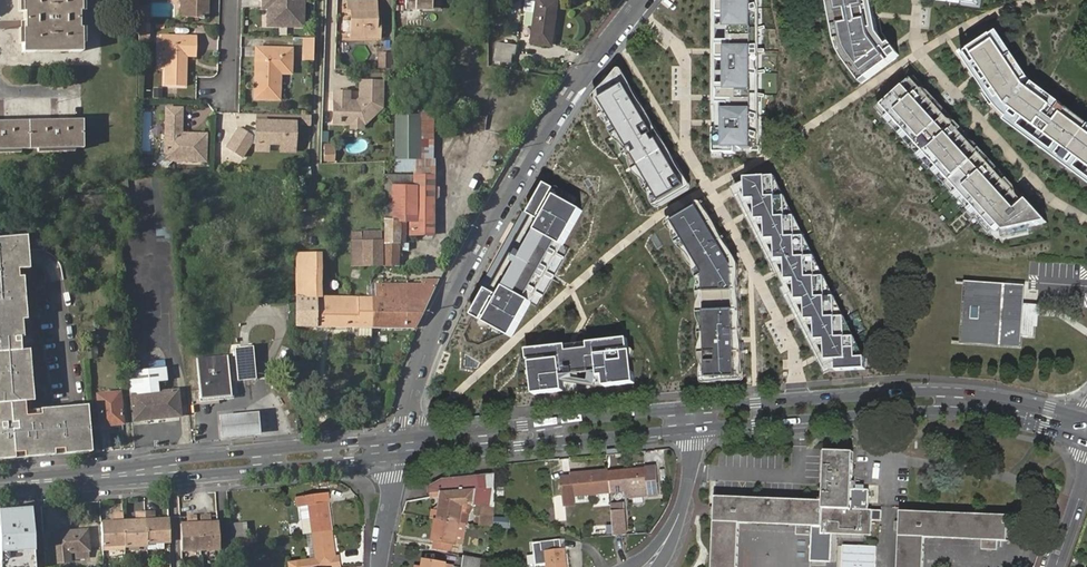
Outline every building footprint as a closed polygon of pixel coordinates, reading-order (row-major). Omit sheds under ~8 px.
[(22,53),(82,52),(81,0),(22,0),(22,53)] [(184,19),(209,20),(209,0),(184,0),(184,19)] [(302,4),(302,0),(261,0),(261,9),(266,9),(266,28),(301,29),(302,4)] [(403,11),(438,11),(438,0),(404,0),(403,11)] [(526,9),(533,10),(535,0),(524,0),(522,9),(526,9)] [(533,10),(528,40),(546,43),(554,0),(535,0),(533,10)] [(716,159),(763,159),(763,0),(716,0),(716,159)] [(835,0),(828,0),(835,40),(839,52),(844,61),(861,83),(867,79),(850,55),(845,47),(842,37),(835,0)] [(842,37),(845,47),(850,55),(867,79),(889,63),(870,38),(863,0),(835,0),(842,37)] [(870,38),(889,63),(899,55),(893,47),(890,43),(887,46),(878,34),(875,15),(872,0),(863,0),(870,38)] [(963,2),(963,6),(981,9),(983,0),(977,0),(976,4),(963,2)] [(350,11),(350,18),(350,37),(377,37),(378,26),(375,26),(375,19),(374,1),(346,1),(346,11),(350,11)] [(141,14),(140,25),(149,25),(149,14),(141,14)] [(149,25),(140,25),(140,36),(148,36),(149,25)] [(998,32),(991,37),(1022,84),(1029,79),(998,32)] [(964,53),(965,53),(962,56),(976,77),(993,102),(997,108),(1007,118),(1012,111),(1067,151),(1059,162),(1065,167),(1073,156),(1086,167),(1086,133),(1029,90),(1023,87),(1022,84),(991,37),(990,36),(964,53)] [(161,37),(161,57),(166,62),(165,88),(185,89),(186,65),(182,61),(187,58),(195,58),(195,39),(161,37)] [(500,45),(496,62),(510,65),(512,57),(515,57),(517,49),(500,45)] [(257,50),(256,71),(259,72),(259,76),(256,75),(254,100),(278,101),(279,75),(291,76),(291,51),(257,50)] [(392,69),(392,54),(379,54),(379,69),(392,69)] [(626,65),(598,101),(661,212),(668,213),(700,195),(701,190),(626,65)] [(349,93),(334,92),(333,124),(349,124),(353,121),(360,121),(364,125),(381,108),(381,82),(361,82),(361,92),(365,95),(363,100),(361,103),(349,103),(349,93)] [(1029,90),(1086,133),(1086,124),(1033,83),(1029,90)] [(904,87),(882,106),(995,231),(1006,225),(1010,231),(1047,223),(1027,201),(1016,211),(986,178),(990,174),(986,169),(982,173),(951,139),(955,135),(952,131),(947,135),(918,102),(922,98),(917,93),(913,97),(904,87)] [(991,234),(995,231),(882,106),(878,110),(991,234)] [(179,109),(164,109),(163,160),(203,161),(204,135),(179,134),(179,109)] [(1005,121),(1059,162),(1067,151),(1012,111),(1007,118),(1005,121)] [(432,160),(433,116),(393,116),(393,159),(432,160)] [(83,148),(82,120),(0,122),(0,150),(83,148)] [(241,128),(229,147),(244,157),(254,143),(254,151),(266,152),(266,144),(278,145),(278,152),(293,152),(293,122),(254,122),(254,137),(241,128)] [(324,143),(323,162),(336,162),(337,143),(324,143)] [(1073,156),(1065,167),(1086,183),(1086,167),(1073,156)] [(411,186),(387,187),(383,186),(384,220),(398,220),(404,220),(410,220),(410,209),(432,209),(432,170),(414,170),(414,186),(411,186)] [(780,177),(744,176),(744,188),(841,380),(878,379),(877,361),(780,177)] [(568,195),(545,182),(528,214),(554,228),(510,306),(487,294),(475,316),(519,341),(590,214),(565,201),(568,195)] [(670,222),(670,228),(705,298),(706,385),(708,389),(750,384),(753,381),(748,271),(707,202),(701,202),(670,222)] [(432,210),(432,209),(410,209),(410,220),(404,220),(404,234),(432,234),(432,210)] [(398,220),(384,220),(384,266),(398,266),(398,234),(398,220)] [(361,235),(353,234),(353,242),(346,242),(347,247),(353,247),(353,249),(351,250),(351,267),(381,266),(381,242),(361,242),(361,235)] [(0,238),(0,462),(24,458),(83,451),(95,450),(88,404),(76,405),(27,410),(26,402),(35,401),(29,349),(21,350),(20,337),(23,337),(22,320),(26,319),(22,269),(28,268),(27,256),(25,235),(0,238)] [(296,256),(297,298),(317,298),(316,256),(296,256)] [(421,284),(382,284),(376,284),(376,297),(371,298),(371,328),(412,327),(437,278),(421,278),(421,284)] [(1004,290),(1004,286),(966,283),(962,343),(1000,346),(1001,342),(1017,343),(1018,331),(1010,330),(1012,303),(1020,304),(1021,291),(1004,290)] [(298,328),(330,328),(330,311),(350,311),(350,298),(317,298),(297,298),(298,328)] [(371,328),(371,298),(350,298),(350,311),(330,311),(330,328),(371,328)] [(1018,331),(1020,304),(1012,303),(1010,330),(1018,331)] [(626,340),(525,351),(530,398),(632,387),(626,340)] [(256,378),(254,352),(236,354),(239,380),(256,378)] [(197,359),(201,400),(231,397),(228,356),(197,359)] [(128,372),(131,394),(160,391),(159,383),(168,382),(167,368),(128,372)] [(129,394),(132,423),(181,418),(179,389),(160,391),(131,394),(129,394)] [(97,395),(100,427),(122,424),(118,393),(97,395)] [(258,413),(220,416),(220,423),(221,434),(222,439),(260,436),(260,431),(259,419),(258,413)] [(853,478),(854,449),(847,449),(826,448),(824,498),(716,493),(716,503),(715,512),(713,566),(738,566),(741,520),(797,523),(797,532),(811,533),(809,559),(828,560),(830,532),(865,534),(872,534),(872,517),(881,518),(881,508),(868,507),(869,487),(855,486),(853,486),(853,478)] [(607,470),(609,491),(647,488),(648,492),(658,491),(656,472),(646,472),(646,469),(635,470),(635,468),(607,470)] [(574,494),(609,491),(607,470),(581,472),(582,475),(570,475),(571,479),(563,480),(565,504),(575,503),(574,494)] [(440,513),(439,520),(460,524),(465,525),(469,525),(472,512),(474,513),(475,507),(483,508),(494,509),(495,474),(444,478),(430,487),(430,494),(441,492),(440,501),(441,501),(445,501),(443,513),(440,513)] [(308,506),(312,535),(333,532),(330,503),(325,504),(324,495),(304,497),(305,506),(308,506)] [(0,510),(0,566),(34,566),(31,508),(0,510)] [(493,530),(494,509),(483,508),(481,527),(493,530)] [(925,536),(981,539),(981,549),(996,549),(997,539),(1006,540),(1007,514),(911,509),(908,509),(900,509),(899,519),(899,527),(897,566),(923,566),(925,536)] [(154,514),(146,515),(147,546),(170,545),(169,522),(155,523),(154,520),(154,514)] [(612,515),(614,536),(623,536),(621,514),(612,515)] [(124,524),(125,548),(125,551),(147,550),(147,546),(146,515),(138,515),(139,522),(135,523),(124,524)] [(219,550),(217,523),(211,523),(209,516),(201,517),(202,526),(202,534),(198,534),(197,527),(196,517),(189,518),(189,525),(180,526),(181,552),(219,550)] [(497,516),(497,526),(510,527),(510,517),(497,516)] [(101,526),(102,549),(125,548),(124,524),(123,517),(115,517),(116,525),(101,526)] [(460,524),(439,520),(436,541),(434,541),(432,549),(450,551),(451,544),(456,544),(460,524)] [(230,525),(233,543),(240,542),(241,544),(248,543),(246,524),(230,525)] [(460,524),(456,544),(461,545),(465,525),(460,524)] [(43,533),(46,562),(71,560),(70,550),(77,550),(78,557),(89,556),(88,549),(90,549),(88,528),(43,533)] [(312,535),(316,561),(294,563),(295,566),(324,566),(323,562),(335,560),(337,560),(337,558),(333,532),(312,535)] [(864,538),(865,534),(830,532),(828,560),(834,560),(836,537),(864,538)] [(564,549),(560,549),(557,550),(556,541),(531,544),(533,566),(545,565),(546,566),(566,566),(564,549)] [(463,556),(461,566),(485,566),(486,561),(468,558),(463,556)] [(335,560),(323,562),(324,566),(342,566),(340,558),(337,558),(337,560),(335,560)]
